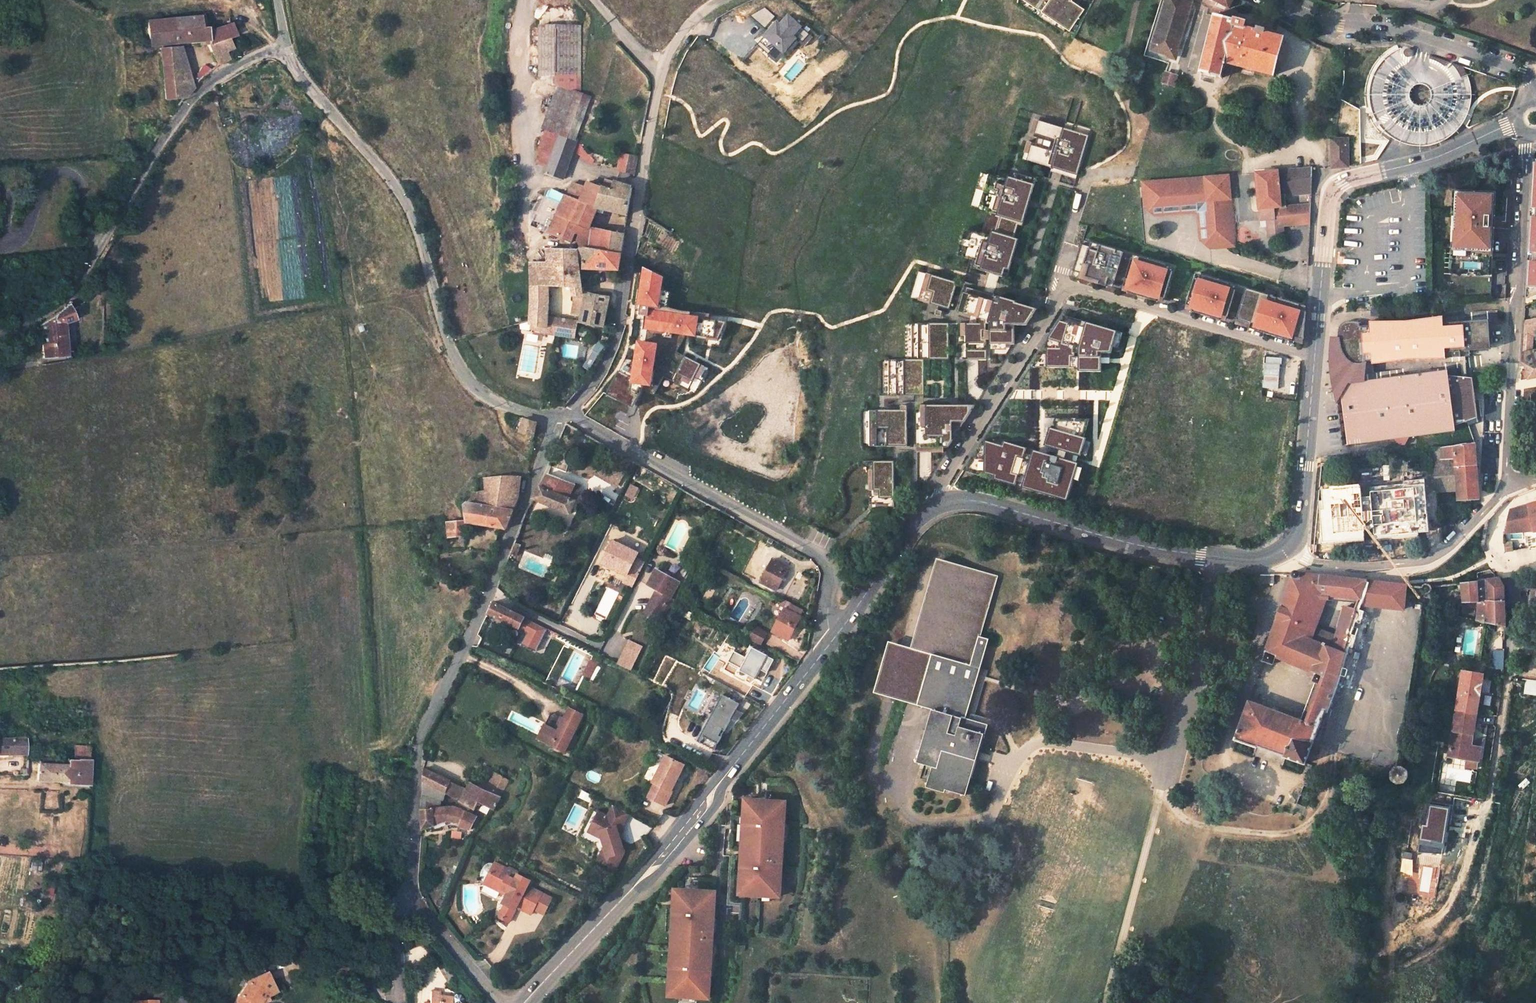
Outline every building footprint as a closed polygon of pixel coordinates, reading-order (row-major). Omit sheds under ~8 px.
[(1042,14),(1069,32),(1084,10),(1072,1),(1073,0),(1051,0),(1042,14)] [(1190,0),(1175,0),(1167,25),(1164,25),(1163,26),(1163,27),(1163,29),(1165,31),(1157,56),(1169,60),(1171,61),(1190,0)] [(1276,25),(1280,18),(1246,0),(1223,0),(1276,25)] [(763,25),(773,16),(764,6),(754,15),(763,25)] [(776,19),(761,35),(783,54),(798,37),(803,41),(810,32),(787,12),(779,22),(776,19)] [(1274,74),(1284,37),(1276,35),(1277,32),(1265,27),(1264,28),(1262,28),(1261,31),(1243,25),(1244,19),(1235,16),(1235,19),(1215,14),(1200,70),(1221,77),(1225,62),(1274,74)] [(201,30),(200,17),(161,21),(162,37),(160,37),(160,43),(207,40),(219,65),(229,61),(226,52),(233,48),(230,39),(237,36),(232,24),(212,31),(211,28),(201,30)] [(151,38),(160,37),(162,37),(161,21),(149,21),(151,38)] [(564,177),(575,139),(576,140),(591,97),(581,94),(581,26),(540,26),(540,76),(557,76),(557,85),(543,128),(546,129),(539,147),(537,163),(549,167),(547,172),(564,177)] [(185,97),(181,46),(161,48),(166,99),(185,97)] [(1175,72),(1178,63),(1171,61),(1169,60),(1166,70),(1175,72)] [(203,67),(192,81),(196,87),(212,71),(207,67),(203,67)] [(1063,128),(1038,121),(1034,138),(1037,139),(1043,140),(1041,145),(1035,144),(1027,141),(1021,163),(1058,173),(1062,174),(1061,178),(1060,183),(1075,187),(1092,125),(1066,118),(1063,128)] [(1346,165),(1345,139),(1331,139),(1331,166),(1346,165)] [(638,155),(621,152),(617,169),(634,173),(638,155)] [(1531,164),(1524,299),(1535,295),(1535,164),(1531,164)] [(1312,176),(1313,168),(1254,172),(1257,208),(1258,219),(1265,219),(1265,223),(1282,221),(1279,180),(1312,176)] [(1031,198),(1037,179),(1014,172),(1012,178),(1008,177),(1007,179),(981,172),(971,206),(988,211),(1006,216),(1006,218),(1024,224),(1030,204),(1026,203),(1027,197),(1031,198)] [(1228,174),(1142,181),(1144,206),(1197,202),(1196,198),(1206,197),(1206,198),(1208,200),(1209,213),(1207,213),(1209,248),(1234,246),(1228,174)] [(1288,221),(1288,224),(1306,223),(1307,204),(1288,206),(1287,195),(1312,192),(1312,176),(1279,180),(1282,221),(1288,221)] [(574,182),(567,195),(550,188),(538,212),(531,226),(548,233),(569,241),(572,233),(575,234),(574,241),(578,245),(577,250),(577,251),(622,252),(625,233),(590,225),(596,207),(628,214),(632,186),(612,181),(611,182),(603,180),(602,186),(588,181),(586,187),(574,182)] [(1492,194),(1450,192),(1448,275),(1487,278),(1492,194)] [(1197,202),(1144,206),(1153,215),(1197,212),(1199,240),(1209,248),(1207,213),(1209,213),(1208,200),(1206,198),(1206,197),(1196,198),(1197,202)] [(1006,216),(988,211),(983,229),(1001,234),(1006,218),(1006,216)] [(1282,221),(1265,223),(1267,237),(1282,236),(1281,225),(1288,224),(1288,221),(1282,221)] [(1019,239),(1001,234),(983,229),(981,234),(964,229),(956,255),(984,264),(981,270),(1008,278),(1013,262),(1009,261),(1010,255),(1014,256),(1019,239)] [(1123,252),(1083,241),(1073,276),(1113,288),(1116,279),(1125,282),(1123,291),(1163,303),(1174,267),(1131,255),(1130,259),(1122,257),(1123,252)] [(530,332),(553,334),(575,337),(577,320),(582,321),(583,322),(603,325),(609,296),(583,291),(578,258),(577,251),(577,250),(548,249),(548,263),(531,263),(533,302),(530,319),(530,332)] [(585,258),(585,268),(620,269),(622,252),(577,251),(578,258),(585,258)] [(643,268),(635,302),(657,307),(665,273),(643,268)] [(918,300),(949,310),(957,283),(926,274),(918,300)] [(1236,286),(1196,274),(1186,310),(1226,321),(1229,312),(1238,315),(1236,324),(1304,345),(1306,306),(1246,289),(1245,293),(1235,290),(1236,286)] [(967,286),(959,312),(972,315),(968,324),(958,324),(958,360),(979,360),(979,380),(987,380),(987,324),(991,324),(991,345),(1015,344),(1015,325),(1027,326),(1038,309),(1017,303),(1017,302),(967,286)] [(91,293),(83,287),(77,294),(85,300),(91,293)] [(75,320),(67,305),(66,306),(64,308),(59,311),(59,312),(56,314),(38,326),(38,327),(44,359),(66,356),(62,323),(75,320)] [(647,306),(644,328),(698,337),(698,335),(720,339),(723,320),(700,317),(700,314),(647,306)] [(1352,366),(1366,366),(1409,360),(1445,361),(1446,355),(1453,355),(1454,360),(1461,359),(1461,349),(1486,347),(1486,322),(1457,324),(1443,325),(1442,319),(1405,323),(1380,323),(1368,324),(1367,326),(1358,326),(1357,323),(1346,322),(1339,327),(1338,335),(1338,338),(1337,344),(1343,358),(1352,366)] [(1060,321),(1050,338),(1062,342),(1068,323),(1060,321)] [(1115,330),(1087,322),(1080,346),(1080,353),(1097,353),(1097,350),(1109,350),(1115,330)] [(1520,371),(1526,370),(1527,380),(1535,378),(1535,350),(1526,352),(1525,338),(1535,338),(1535,323),(1523,322),(1520,371)] [(947,324),(911,324),(911,360),(922,360),(947,360),(947,324)] [(1337,344),(1338,338),(1331,337),(1330,369),(1333,389),(1337,404),(1338,401),(1341,395),(1340,385),(1365,382),(1366,366),(1352,366),(1343,358),(1337,344)] [(631,383),(653,385),(657,341),(635,339),(631,383)] [(1049,348),(1049,365),(1070,366),(1070,355),(1075,355),(1072,347),(1062,342),(1061,348),(1049,348)] [(694,375),(702,379),(708,367),(686,356),(674,378),(689,386),(694,375)] [(1100,356),(1080,356),(1079,369),(1100,369),(1100,356)] [(922,396),(922,360),(911,360),(888,360),(887,396),(897,396),(902,396),(922,396)] [(1471,392),(1473,391),(1472,380),(1447,377),(1447,372),(1412,376),(1411,366),(1397,367),(1398,378),(1389,379),(1388,368),(1374,370),(1375,381),(1365,382),(1340,385),(1341,395),(1346,445),(1392,440),(1398,447),(1404,447),(1408,438),(1454,433),(1454,428),(1473,421),(1471,392)] [(617,373),(607,393),(632,404),(637,394),(628,389),(630,384),(624,382),(626,377),(617,373)] [(976,405),(923,405),(923,447),(944,447),(949,448),(955,438),(955,422),(965,423),(976,405)] [(897,411),(869,411),(869,447),(913,447),(913,407),(902,407),(902,411),(897,411)] [(524,418),(520,433),(534,437),(537,422),(524,418)] [(955,422),(955,438),(965,423),(955,422)] [(1084,437),(1050,428),(1045,444),(1080,453),(1084,437)] [(1003,445),(986,440),(985,472),(995,475),(995,477),(1014,484),(1017,474),(1012,473),(1017,455),(1023,457),(1026,447),(1005,441),(1003,445)] [(1475,443),(1430,449),(1435,492),(1457,491),(1458,500),(1479,499),(1475,443)] [(1077,462),(1034,450),(1024,485),(1067,498),(1077,462)] [(613,465),(595,475),(617,487),(632,464),(618,456),(613,465)] [(893,461),(872,461),(872,470),(872,491),(878,491),(878,498),(881,498),(881,504),(893,504),(893,461)] [(872,491),(872,470),(868,470),(868,504),(881,504),(881,498),(878,498),(878,491),(872,491)] [(534,500),(571,513),(582,486),(549,474),(534,500)] [(465,505),(466,520),(449,522),(450,537),(467,536),(467,524),(506,529),(519,498),(522,476),(507,476),(475,479),(476,491),(475,491),(473,492),(472,494),(472,495),(473,497),(465,505)] [(1389,497),(1341,494),(1339,523),(1380,526),(1383,525),(1386,523),(1387,520),(1389,497)] [(627,513),(631,506),(623,502),(619,509),(627,513)] [(1526,532),(1528,548),(1535,547),(1535,504),(1528,506),(1533,532),(1526,532)] [(1533,532),(1528,506),(1510,510),(1503,535),(1526,532),(1533,532)] [(521,545),(515,542),(511,554),(517,556),(521,545)] [(638,556),(612,543),(603,559),(629,574),(638,556)] [(944,574),(943,559),(938,558),(912,647),(918,649),(918,648),(924,648),(922,633),(928,633),(927,619),(932,618),(931,604),(936,603),(935,589),(940,589),(939,574),(944,574)] [(776,590),(789,568),(774,559),(761,582),(776,590)] [(998,575),(943,559),(944,574),(939,574),(940,589),(935,589),(936,603),(931,604),(932,618),(927,619),(928,633),(922,633),(924,648),(918,648),(918,649),(890,641),(876,692),(937,709),(922,758),(935,762),(930,779),(965,789),(975,755),(978,756),(986,729),(987,729),(990,720),(969,713),(990,639),(981,636),(998,575)] [(1181,572),(1182,572),(1182,573),(1183,575),(1185,576),(1186,576),(1189,575),(1190,573),(1190,572),(1190,569),(1189,568),(1188,567),(1185,566),(1184,567),(1182,568),(1181,570),(1181,572)] [(680,581),(657,569),(649,584),(658,590),(646,612),(661,619),(672,597),(680,581)] [(1249,701),(1235,739),(1257,747),(1258,746),(1285,756),(1284,757),(1305,764),(1336,683),(1347,643),(1349,642),(1350,641),(1350,639),(1349,637),(1353,620),(1356,619),(1357,617),(1356,615),(1355,614),(1357,606),(1405,611),(1408,585),(1299,573),(1297,571),(1295,571),(1293,571),(1292,572),(1291,574),(1290,582),(1263,661),(1272,664),(1275,656),(1315,673),(1312,681),(1320,684),(1305,722),(1249,701)] [(1239,574),(1238,573),(1237,572),(1236,572),(1234,572),(1232,573),(1231,575),(1231,576),(1231,578),(1232,579),(1235,580),(1237,580),(1238,579),(1239,577),(1239,575),(1239,574)] [(715,574),(701,601),(708,604),(722,577),(715,574)] [(1261,574),(1261,583),(1274,583),(1274,574),(1261,574)] [(1511,628),(1504,585),(1497,579),(1494,578),(1479,580),(1478,603),(1476,621),(1511,629),(1511,628)] [(1478,603),(1479,580),(1468,582),(1459,583),(1459,588),(1462,587),(1463,602),(1478,603)] [(1420,588),(1419,589),(1419,590),(1419,592),(1420,594),(1421,596),(1424,597),(1427,597),(1428,596),(1431,593),(1431,591),(1431,589),(1431,588),(1430,586),(1427,585),(1424,584),(1422,585),(1420,586),(1420,588)] [(1309,640),(1324,596),(1307,594),(1292,634),(1309,640)] [(535,621),(495,600),(489,613),(529,633),(535,621)] [(789,640),(801,616),(785,608),(773,632),(789,640)] [(752,641),(758,629),(756,628),(749,640),(752,641)] [(761,646),(767,634),(758,629),(752,641),(761,646)] [(631,670),(643,646),(628,639),(617,664),(631,670)] [(774,659),(769,656),(753,648),(741,671),(756,679),(762,670),(767,672),(774,659)] [(1505,650),(1493,650),(1492,669),(1504,669),(1505,650)] [(590,661),(583,675),(590,678),(597,664),(590,661)] [(1470,745),(1481,674),(1463,670),(1450,754),(1466,757),(1465,766),(1477,768),(1479,759),(1468,757),(1470,745)] [(1523,691),(1535,693),(1535,680),(1525,679),(1523,691)] [(739,703),(722,694),(711,715),(714,716),(701,742),(715,749),(739,703)] [(585,713),(569,706),(558,728),(546,721),(538,737),(566,751),(585,713)] [(736,708),(732,716),(737,719),(744,712),(736,708)] [(578,735),(575,734),(566,751),(569,753),(578,735)] [(14,753),(14,755),(26,755),(26,738),(0,740),(0,753),(14,753)] [(1470,745),(1468,757),(1479,759),(1480,747),(1470,745)] [(685,766),(667,757),(654,784),(656,785),(650,799),(667,807),(673,793),(672,792),(685,766)] [(77,785),(78,775),(79,760),(44,759),(44,762),(41,762),(41,764),(40,764),(39,780),(68,782),(68,784),(77,785)] [(1400,782),(1402,781),(1403,781),(1404,780),(1406,777),(1407,774),(1406,771),(1405,769),(1404,769),(1400,767),(1398,767),(1395,768),(1394,769),(1392,771),(1392,773),(1392,775),(1392,778),(1394,780),(1397,782),(1400,782)] [(461,788),(424,770),(423,783),(444,794),(454,799),(461,788)] [(444,794),(423,783),(421,811),(440,810),(444,794)] [(490,793),(472,784),(461,803),(476,811),(480,804),(492,809),(496,811),(503,798),(490,793)] [(1454,786),(1439,784),(1437,793),(1452,795),(1454,786)] [(785,802),(744,799),(738,896),(778,899),(785,802)] [(1452,806),(1425,801),(1418,847),(1442,851),(1446,825),(1449,826),(1452,806)] [(457,810),(472,817),(476,811),(461,803),(457,810)] [(630,815),(615,808),(611,816),(625,824),(630,815)] [(447,822),(459,824),(458,827),(470,830),(477,819),(472,817),(457,810),(455,809),(440,810),(421,811),(422,831),(447,822)] [(622,830),(625,824),(611,816),(610,819),(601,814),(600,815),(593,829),(602,834),(604,840),(607,848),(601,861),(600,862),(618,870),(626,854),(621,838),(620,835),(622,830)] [(602,834),(593,829),(591,833),(604,840),(602,834)] [(496,865),(485,884),(501,893),(503,890),(509,893),(503,904),(505,905),(499,918),(509,923),(518,908),(532,916),(535,910),(540,900),(526,892),(529,886),(531,882),(518,876),(516,881),(505,876),(508,871),(496,865)] [(544,893),(529,886),(526,892),(540,900),(535,910),(545,916),(554,898),(544,893)] [(714,893),(673,890),(667,998),(708,1000),(714,893)] [(443,962),(433,967),(443,981),(454,977),(443,962)] [(268,971),(251,979),(235,1001),(238,1002),(259,1002),(264,997),(277,991),(268,971)] [(425,988),(423,1002),(419,1001),(418,1002),(464,1002),(464,998),(461,995),(456,994),(453,997),(453,996),(441,994),(441,990),(425,988)]
